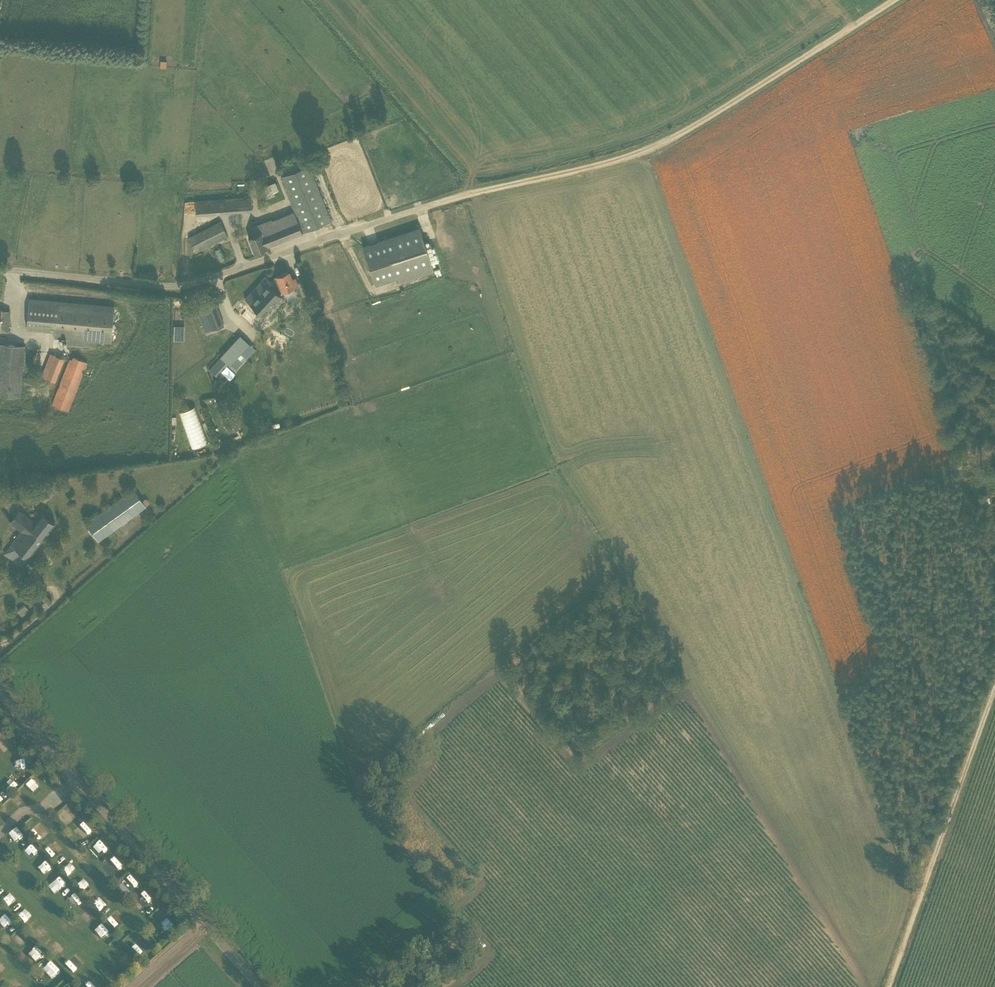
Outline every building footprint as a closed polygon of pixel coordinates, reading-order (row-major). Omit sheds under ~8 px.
[(280,177),(294,211),(302,232),(331,221),(309,165),(280,177)] [(265,194),(278,189),(274,180),(261,185),(265,194)] [(252,211),(252,203),(251,196),(219,198),(220,213),(252,211)] [(268,246),(302,232),(294,211),(273,219),(272,218),(250,227),(253,235),(249,236),(255,252),(268,247),(268,246)] [(221,221),(188,237),(196,251),(228,235),(221,221)] [(434,269),(420,228),(363,246),(376,284),(397,277),(398,281),(434,269)] [(292,278),(289,271),(277,275),(274,277),(271,280),(266,275),(235,309),(253,326),(282,295),(280,293),(283,290),(298,285),(295,277),(292,278)] [(29,298),(27,327),(55,330),(54,337),(111,342),(115,306),(29,298)] [(203,305),(212,329),(224,325),(215,301),(203,305)] [(161,315),(161,305),(149,304),(149,315),(161,315)] [(9,332),(10,310),(0,309),(0,331),(9,332)] [(173,324),(173,339),(184,339),(184,324),(173,324)] [(237,356),(249,343),(240,335),(209,368),(217,375),(228,363),(229,364),(235,370),(243,362),(237,356)] [(21,396),(25,345),(0,343),(0,394),(21,396)] [(65,358),(50,353),(41,376),(56,382),(65,358)] [(88,362),(73,356),(72,359),(69,358),(51,403),(69,410),(88,362)] [(239,366),(248,376),(255,370),(245,360),(239,366)] [(191,446),(208,441),(196,404),(180,409),(191,446)] [(38,493),(42,498),(45,502),(55,493),(46,484),(38,493)] [(85,522),(89,526),(99,541),(146,506),(133,488),(85,522)] [(35,521),(20,510),(19,509),(10,521),(22,530),(5,552),(21,565),(28,557),(55,523),(42,512),(35,521)] [(23,615),(30,609),(24,602),(17,609),(23,615)] [(12,748),(7,737),(0,741),(0,749),(2,753),(12,748)] [(25,759),(16,760),(16,769),(26,768),(25,759)] [(31,780),(26,786),(37,796),(42,789),(31,780)] [(68,824),(77,814),(68,807),(59,817),(68,824)] [(37,842),(49,831),(41,822),(29,833),(37,842)] [(76,830),(84,838),(91,831),(83,822),(76,830)] [(89,851),(96,858),(106,848),(100,841),(89,851)] [(52,857),(62,848),(56,842),(46,851),(52,857)] [(24,851),(31,858),(37,852),(31,845),(24,851)] [(110,876),(114,873),(115,873),(123,866),(114,857),(102,868),(110,876)] [(68,877),(79,867),(73,860),(62,870),(68,877)] [(45,875),(52,868),(45,861),(38,868),(45,875)] [(119,886),(128,894),(138,884),(130,875),(119,886)] [(87,876),(77,886),(82,892),(93,882),(87,876)] [(58,890),(66,886),(62,878),(54,882),(58,890)] [(13,889),(2,899),(9,906),(19,896),(13,889)] [(133,902),(141,910),(152,899),(145,892),(133,902)] [(71,910),(81,900),(73,893),(63,902),(71,910)] [(104,893),(92,903),(99,911),(111,902),(104,893)] [(18,916),(25,923),(35,913),(29,906),(18,916)] [(82,925),(95,917),(90,910),(78,918),(82,925)] [(115,929),(126,919),(118,910),(108,920),(115,929)] [(1,932),(12,922),(5,914),(0,919),(0,931),(1,932)] [(160,925),(167,932),(174,926),(167,919),(160,925)] [(39,938),(51,930),(46,923),(34,931),(39,938)] [(102,925),(96,931),(104,938),(110,932),(102,925)] [(21,934),(17,939),(23,945),(28,939),(21,934)] [(139,955),(150,945),(144,937),(132,948),(139,955)] [(38,960),(42,952),(36,949),(32,957),(38,960)] [(125,949),(116,956),(124,967),(133,960),(125,949)] [(65,963),(73,972),(84,962),(76,954),(65,963)] [(9,965),(3,957),(0,960),(0,973),(9,965)] [(43,970),(52,979),(60,971),(51,962),(43,970)] [(104,973),(111,980),(117,974),(111,967),(104,973)] [(10,986),(19,986),(22,985),(15,978),(8,984),(10,986)] [(87,986),(102,986),(103,986),(95,978),(86,986),(87,986)]
